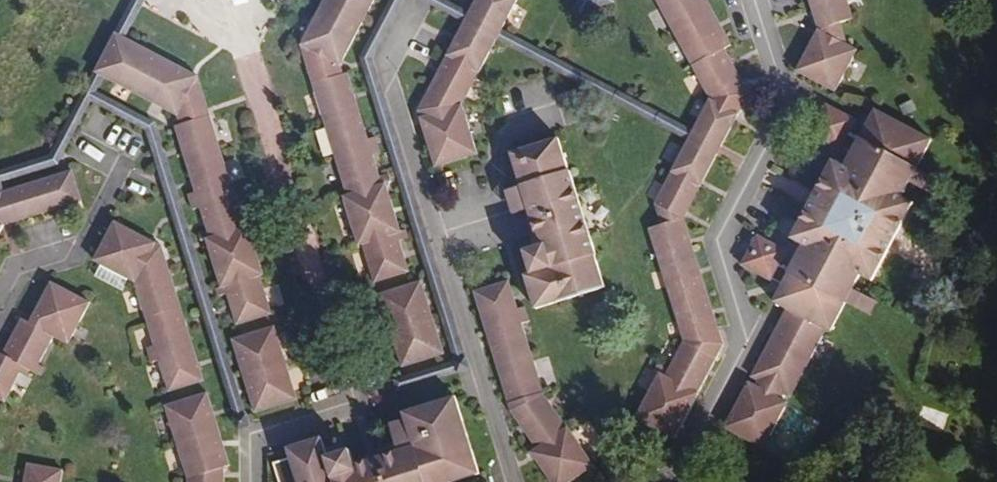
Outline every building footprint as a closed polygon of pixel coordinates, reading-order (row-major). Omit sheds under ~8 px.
[(141,0),(128,0),(116,25),(125,30),(141,0)] [(370,0),(321,0),(301,38),(348,187),(343,189),(359,237),(363,236),(375,274),(409,264),(399,232),(410,229),(408,223),(401,224),(386,176),(392,175),(389,166),(380,169),(373,145),(379,144),(375,129),(368,131),(347,64),(335,69),(331,56),(337,48),(344,51),(370,0)] [(357,53),(408,223),(410,229),(448,354),(384,373),(386,382),(459,360),(366,56),(395,0),(384,0),(357,53)] [(510,0),(470,0),(467,5),(463,12),(417,100),(417,104),(433,158),(476,145),(461,97),(461,94),(495,29),(499,22),(510,0)] [(463,12),(467,5),(458,0),(440,0),(463,12)] [(632,407),(672,429),(696,383),(694,382),(720,335),(681,210),(681,207),(746,86),(723,43),(723,41),(729,37),(709,0),(658,0),(707,88),(706,91),(689,123),(686,130),(652,192),(653,196),(659,215),(646,220),(680,329),(680,331),(663,365),(652,359),(647,367),(652,370),(632,407)] [(793,61),(831,82),(854,41),(844,35),(837,15),(850,11),(846,0),(808,0),(814,21),(793,61)] [(689,123),(499,22),(495,29),(686,130),(689,123)] [(105,69),(125,30),(116,25),(95,64),(105,69)] [(263,267),(248,218),(244,219),(198,69),(125,30),(105,69),(178,108),(181,113),(181,116),(175,119),(195,182),(188,185),(193,200),(199,198),(207,221),(199,224),(202,233),(207,231),(222,280),(217,281),(219,288),(227,286),(236,317),(271,307),(259,269),(263,267)] [(347,64),(344,51),(337,48),(331,56),(335,69),(347,64)] [(91,94),(145,123),(239,422),(248,419),(155,116),(97,85),(105,69),(95,64),(46,156),(0,168),(0,185),(5,184),(3,177),(55,163),(91,94)] [(787,386),(822,320),(826,322),(857,266),(869,271),(885,241),(880,239),(889,222),(893,224),(909,193),(898,187),(928,130),(871,99),(853,135),(841,130),(848,116),(819,101),(807,125),(836,140),(837,139),(848,144),(841,156),(829,151),(820,168),(827,172),(804,215),(798,212),(789,229),(799,234),(784,264),(772,258),(779,244),(750,229),(737,256),(766,271),(767,269),(778,275),(769,292),(783,299),(775,314),(782,316),(775,330),(768,327),(762,340),(767,343),(761,356),(755,353),(748,367),(754,369),(751,376),(748,382),(741,378),(720,417),(759,438),(783,393),(777,390),(781,384),(787,386)] [(601,278),(592,246),(594,245),(588,228),(578,231),(562,181),(573,178),(567,161),(566,162),(556,130),(510,145),(519,177),(527,202),(537,236),(522,241),(529,264),(522,267),(533,299),(601,278)] [(6,217),(83,194),(73,163),(5,184),(0,185),(0,229),(6,217)] [(804,215),(827,172),(820,168),(798,212),(804,215)] [(527,202),(519,177),(503,182),(511,206),(527,202)] [(588,228),(573,178),(562,181),(578,231),(588,228)] [(159,352),(169,383),(203,372),(163,239),(116,214),(95,253),(104,258),(97,269),(123,283),(129,272),(136,274),(154,337),(148,340),(152,354),(159,352)] [(529,443),(555,481),(591,455),(565,417),(563,418),(541,386),(506,271),(472,282),(509,402),(528,430),(528,432),(519,438),(524,446),(529,443)] [(424,305),(419,291),(426,289),(421,273),(379,286),(401,359),(443,346),(439,331),(432,334),(428,320),(435,318),(430,303),(424,305)] [(6,394),(21,366),(28,369),(31,362),(42,367),(46,359),(41,356),(56,328),(71,336),(92,295),(53,274),(31,314),(24,311),(5,346),(0,343),(0,391),(6,394)] [(430,303),(426,289),(419,291),(424,305),(430,303)] [(775,330),(782,316),(775,314),(768,327),(775,330)] [(439,331),(435,318),(428,320),(432,334),(439,331)] [(297,391),(275,319),(232,332),(237,348),(244,346),(249,360),(242,362),(246,375),(253,373),(258,388),(251,390),(255,404),(297,391)] [(761,356),(767,343),(762,340),(755,353),(761,356)] [(249,360),(244,346),(237,348),(242,362),(249,360)] [(258,388),(253,373),(246,375),(251,390),(258,388)] [(748,382),(751,376),(744,373),(741,378),(748,382)] [(224,458),(230,457),(225,442),(219,444),(214,430),(221,428),(217,416),(210,418),(206,404),(212,401),(207,385),(166,398),(188,467),(189,475),(188,481),(224,481),(224,458)] [(479,466),(455,389),(403,404),(414,438),(355,456),(350,441),(328,447),(322,429),(288,439),(290,450),(274,455),(283,481),(409,481),(410,481),(430,481),(429,480),(479,466)] [(217,416),(212,401),(206,404),(210,418),(217,416)] [(225,442),(221,428),(214,430),(219,444),(225,442)] [(64,461),(28,454),(23,481),(61,481),(64,461)]
